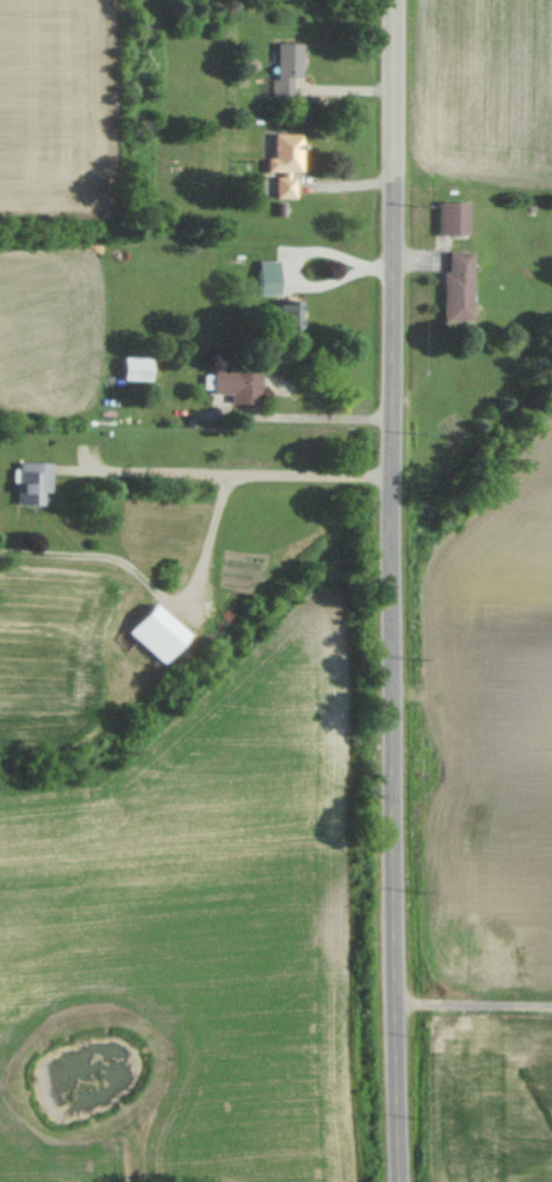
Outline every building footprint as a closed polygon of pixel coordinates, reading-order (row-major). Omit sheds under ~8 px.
[(295,96),(295,42),(267,42),(267,96),(295,96)] [(294,173),(295,133),(264,132),(263,173),(267,173),(267,197),(288,198),(289,173),(294,173)] [(430,234),(459,234),(459,201),(430,201),(430,234)] [(437,319),(462,319),(462,251),(437,251),(437,319)] [(255,294),(273,294),(273,265),(255,265),(255,294)] [(296,328),(296,299),(268,299),(268,328),(296,328)] [(112,380),(141,380),(141,357),(112,357),(112,380)] [(223,403),(252,403),(252,364),(226,364),(226,369),(205,369),(205,392),(223,392),(223,403)] [(41,493),(41,462),(7,462),(7,505),(34,505),(34,493),(41,493)] [(122,630),(156,662),(182,634),(148,602),(122,630)]
